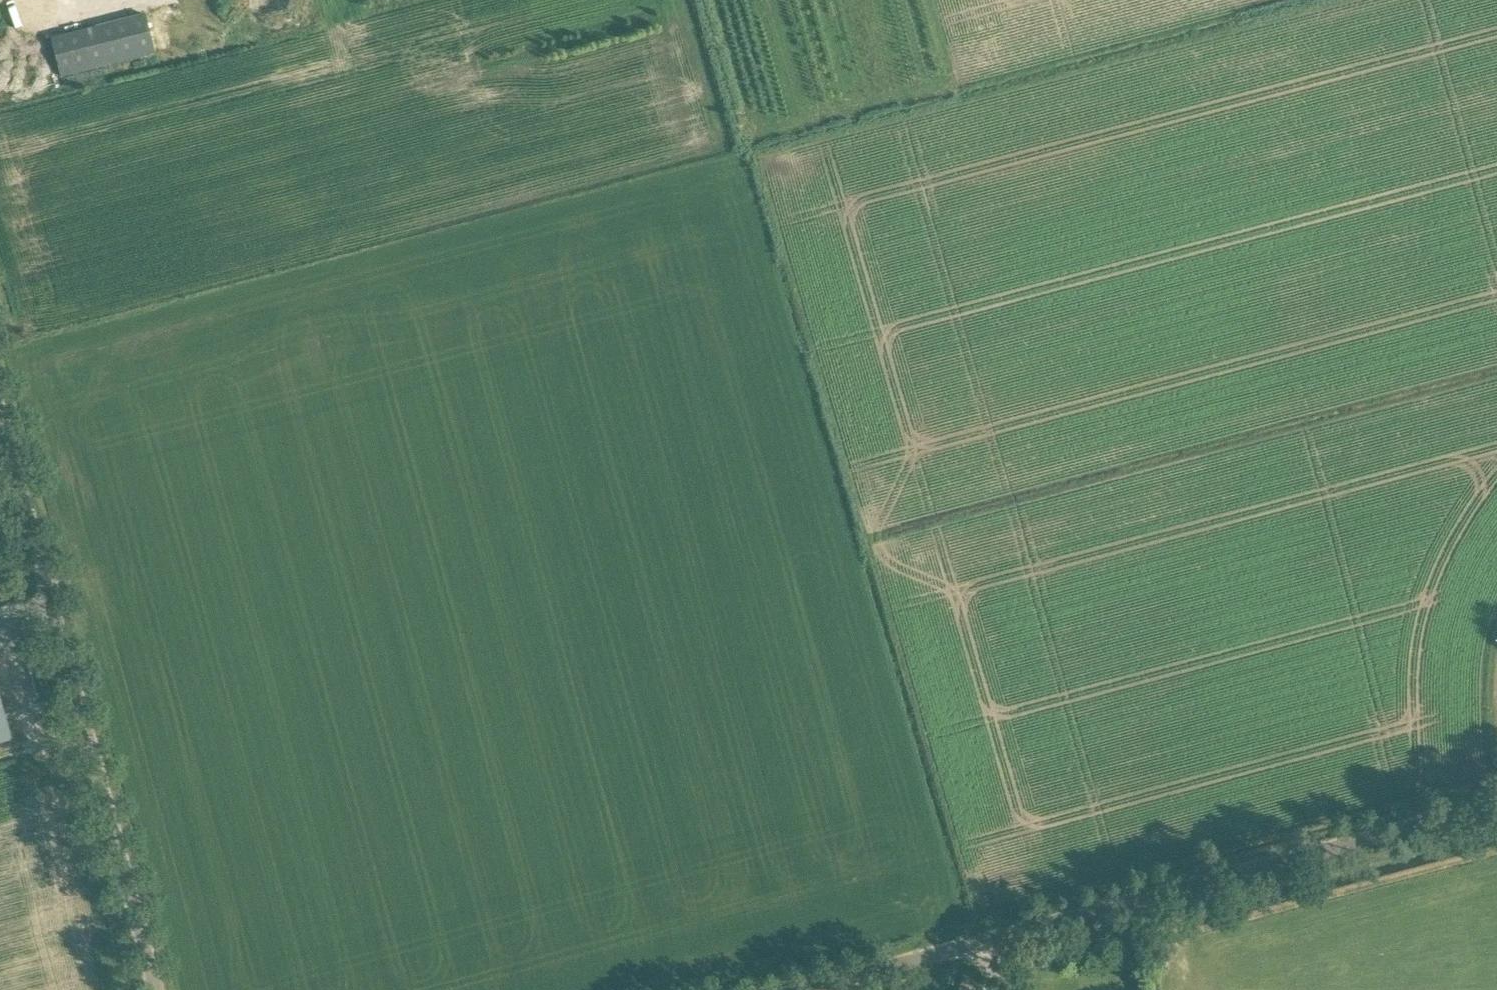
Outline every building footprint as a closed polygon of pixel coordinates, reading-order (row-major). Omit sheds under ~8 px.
[(62,77),(156,53),(146,14),(52,37),(62,77)] [(11,742),(0,699),(0,745),(11,742)]
